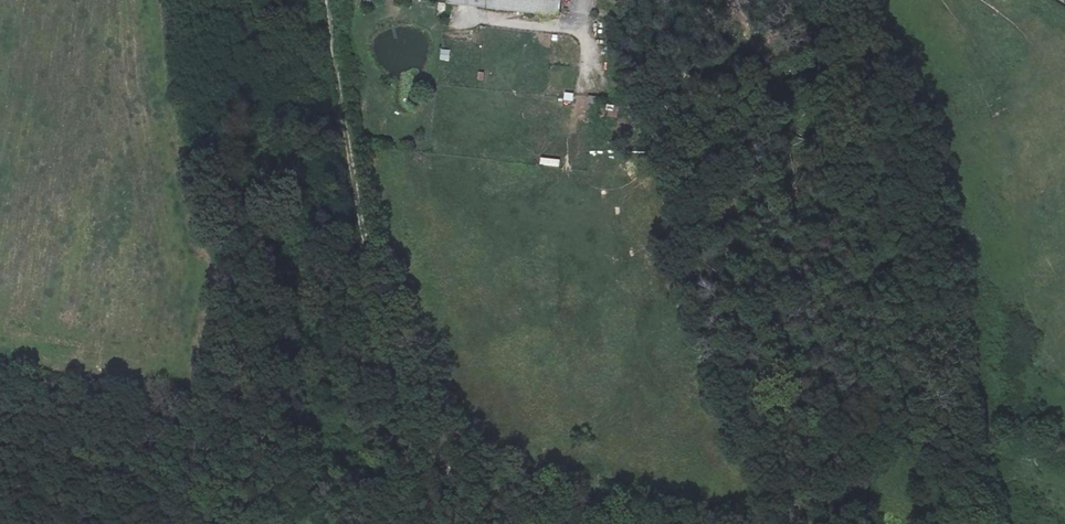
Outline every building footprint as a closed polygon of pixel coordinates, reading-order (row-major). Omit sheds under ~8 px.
[(411,2),(451,7),(479,10),(480,0),(411,0),(411,2)] [(479,10),(564,21),(567,0),(480,0),(479,10)] [(449,61),(451,50),(441,49),(440,60),(449,61)] [(573,101),(573,93),(564,93),(564,101),(573,101)] [(605,118),(617,120),(619,106),(607,104),(605,118)] [(540,158),(539,165),(559,168),(560,160),(540,158)] [(617,176),(602,175),(601,189),(615,191),(617,176)]
